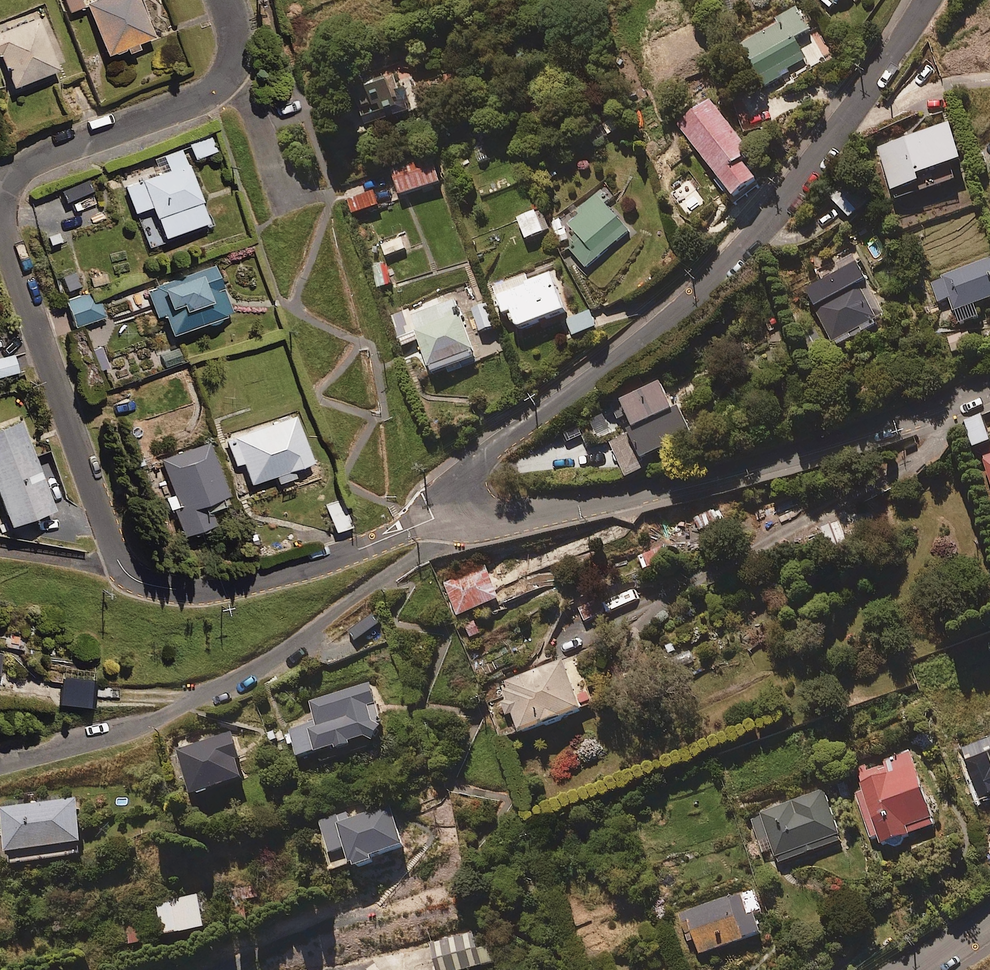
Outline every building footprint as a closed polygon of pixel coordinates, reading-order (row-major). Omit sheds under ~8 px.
[(79,0),(63,0),(67,10),(81,4),(79,0)] [(135,40),(151,35),(138,0),(88,0),(84,2),(103,52),(119,46),(121,53),(137,47),(135,40)] [(810,29),(796,7),(738,46),(764,85),(805,58),(794,40),(810,29)] [(36,14),(0,27),(0,57),(9,83),(55,67),(36,14)] [(397,44),(336,61),(357,136),(418,119),(397,44)] [(749,151),(708,98),(676,123),(733,196),(755,178),(740,158),(749,151)] [(960,157),(948,121),(876,145),(891,190),(895,188),(898,198),(955,179),(949,161),(960,157)] [(215,150),(211,136),(189,144),(194,158),(215,150)] [(205,219),(181,149),(154,158),(157,169),(122,181),(131,209),(150,203),(160,234),(205,219)] [(439,181),(430,152),(390,165),(399,194),(439,181)] [(877,192),(865,177),(836,201),(848,216),(877,192)] [(372,189),(346,200),(352,215),(378,204),(372,189)] [(597,194),(554,231),(585,267),(628,230),(597,194)] [(546,229),(537,208),(516,217),(525,238),(546,229)] [(886,317),(852,252),(799,280),(834,345),(886,317)] [(930,280),(938,301),(949,297),(959,323),(978,316),(973,303),(989,297),(989,256),(930,280)] [(230,310),(212,264),(145,289),(155,315),(161,313),(169,333),(230,310)] [(75,271),(60,276),(65,294),(81,289),(75,271)] [(563,309),(550,272),(527,280),(525,274),(493,286),(502,312),(509,310),(515,326),(563,309)] [(104,316),(96,290),(66,299),(73,325),(104,316)] [(475,356),(453,294),(398,313),(409,344),(417,341),(428,372),(475,356)] [(494,327),(486,301),(470,306),(478,332),(494,327)] [(595,324),(588,309),(566,319),(573,334),(595,324)] [(971,346),(967,330),(947,336),(951,351),(971,346)] [(100,342),(89,344),(94,368),(105,366),(100,342)] [(0,356),(0,373),(18,370),(16,354),(0,356)] [(672,406),(659,380),(580,419),(593,446),(607,439),(625,476),(648,465),(643,455),(690,432),(676,404),(672,406)] [(981,415),(964,421),(973,448),(989,442),(989,441),(981,415)] [(309,459),(295,416),(225,439),(234,465),(242,462),(253,497),(295,484),(289,466),(309,459)] [(22,417),(0,425),(0,493),(9,519),(53,503),(22,417)] [(227,496),(209,443),(160,459),(173,500),(169,501),(179,532),(211,522),(205,503),(227,496)] [(989,477),(989,450),(981,454),(989,477)] [(351,526),(342,501),(327,506),(335,531),(351,526)] [(846,548),(841,522),(807,528),(813,555),(846,548)] [(498,598),(486,570),(445,587),(456,615),(498,598)] [(97,662),(50,657),(48,679),(62,680),(61,698),(93,701),(97,662)] [(579,708),(561,659),(499,682),(517,732),(579,708)] [(384,734),(369,683),(307,701),(311,714),(285,721),(296,756),(332,745),(333,749),(384,734)] [(238,757),(229,731),(174,750),(189,794),(240,777),(234,758),(238,757)] [(960,747),(978,799),(989,794),(989,737),(960,747)] [(933,824),(909,751),(848,772),(872,844),(933,824)] [(841,840),(823,790),(760,813),(778,862),(841,840)] [(85,852),(78,798),(3,807),(8,847),(16,846),(17,860),(85,852)] [(401,844),(389,805),(352,817),(351,814),(320,824),(331,860),(346,856),(349,867),(370,860),(368,854),(401,844)] [(752,909),(746,911),(740,890),(675,911),(690,957),(760,934),(752,909)] [(207,925),(200,893),(159,902),(166,933),(207,925)] [(149,940),(145,920),(128,923),(131,943),(149,940)] [(488,936),(469,940),(469,936),(427,946),(433,969),(460,969),(494,962),(488,936)]
